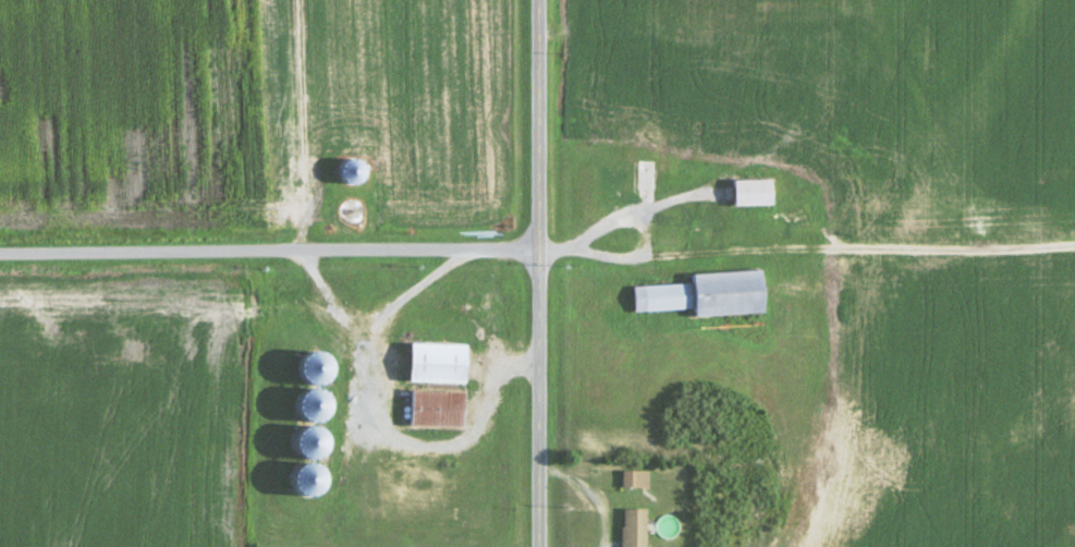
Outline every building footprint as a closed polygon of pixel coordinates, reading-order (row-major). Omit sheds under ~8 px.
[(752,205),(752,203),(764,203),(765,185),(774,185),(774,183),(740,182),(739,205),(752,205)] [(648,511),(624,511),(623,546),(647,546),(648,511)]
